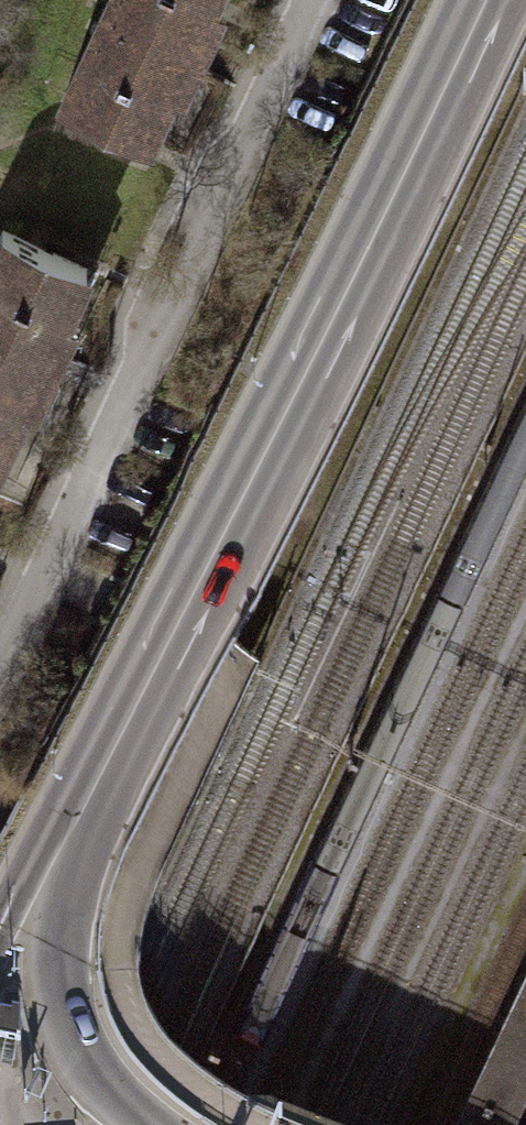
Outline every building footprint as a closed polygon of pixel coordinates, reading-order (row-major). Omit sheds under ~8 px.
[(67,107),(184,157),(222,70),(253,0),(114,0),(67,107)] [(0,235),(0,451),(11,456),(32,412),(43,417),(85,326),(76,322),(98,274),(2,230),(0,235)] [(0,451),(0,481),(11,456),(0,451)] [(456,1124),(517,1124),(525,1106),(525,971),(456,1124)]
